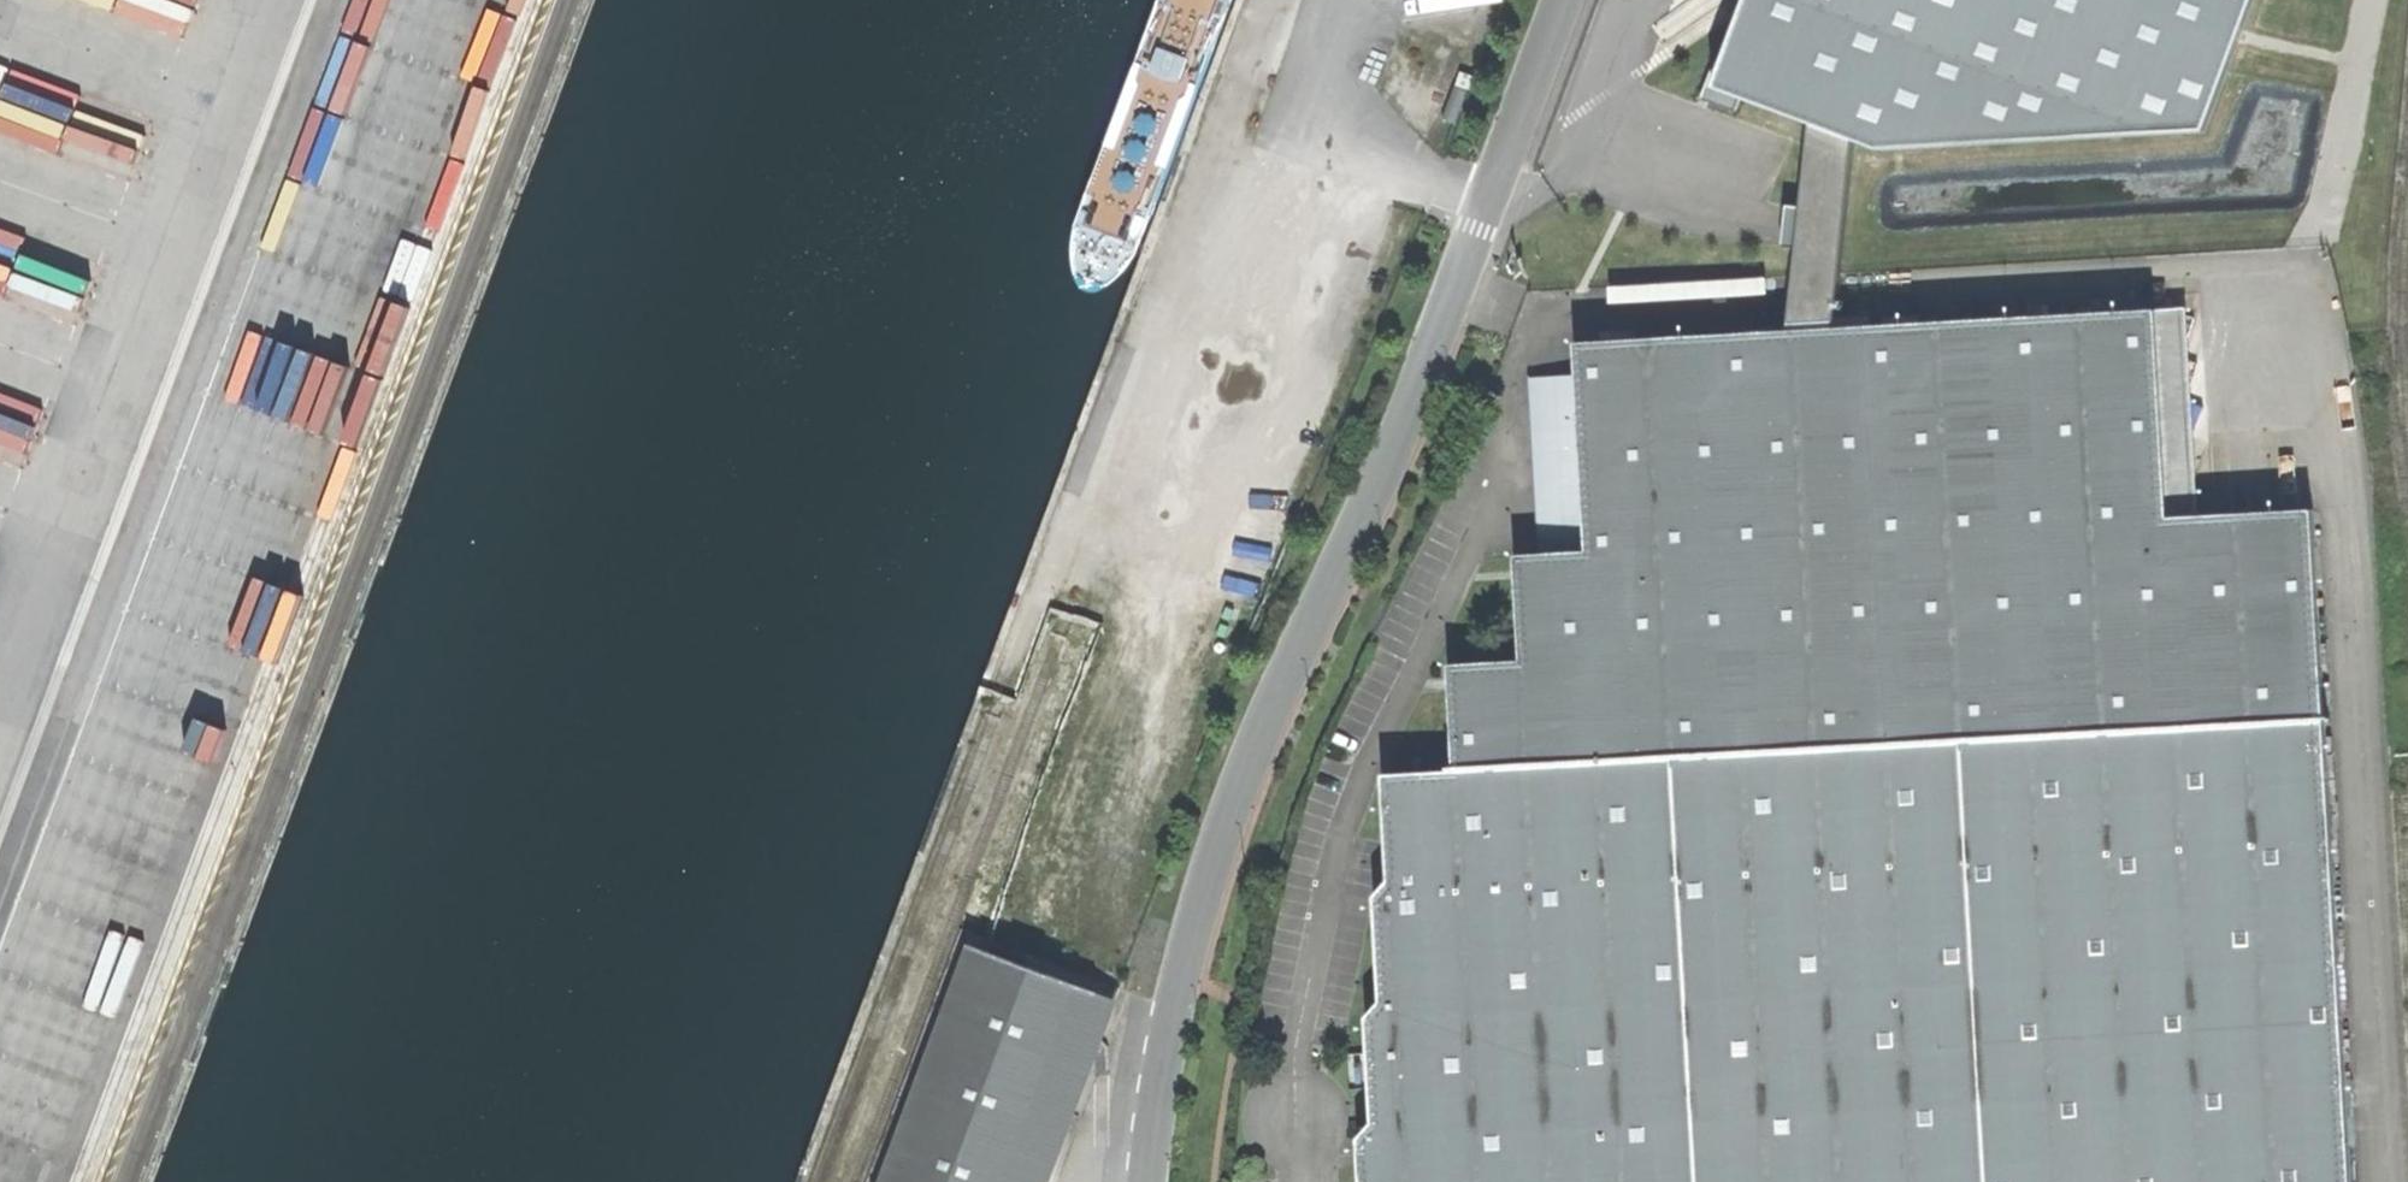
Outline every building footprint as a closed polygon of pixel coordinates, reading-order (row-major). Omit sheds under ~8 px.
[(1862,158),(2191,137),(2238,0),(1727,0),(1691,97),(1862,158)] [(2311,514),(2189,520),(2187,495),(2165,495),(2155,312),(1573,345),(1575,378),(1585,554),(1537,556),(1513,557),(1519,663),(1447,667),(1453,774),(1381,777),(1387,884),(1373,899),(1379,1005),(1365,1020),(1371,1126),(1357,1141),(1359,1181),(2350,1181),(2311,514)] [(1527,380),(1537,556),(1585,554),(1575,378),(1527,380)] [(1093,996),(966,948),(879,1181),(1025,1181),(1093,996)] [(1093,996),(1025,1181),(1048,1181),(1064,1137),(1113,1003),(1093,996)]
